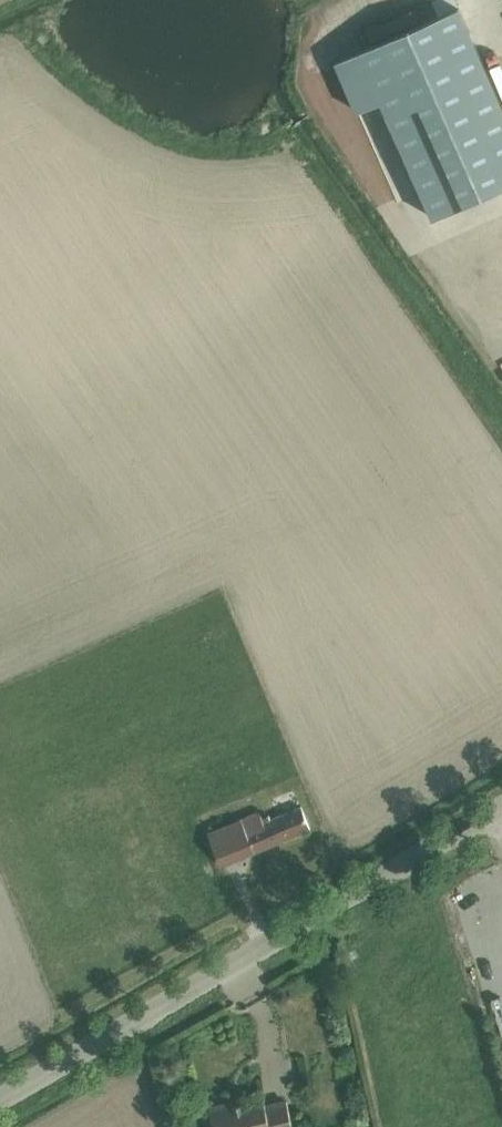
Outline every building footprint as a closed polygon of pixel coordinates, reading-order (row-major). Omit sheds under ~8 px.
[(432,215),(501,185),(501,102),(461,9),(335,63),(355,110),(381,99),(432,215)] [(376,184),(386,205),(400,199),(390,178),(376,184)] [(257,811),(207,832),(220,865),(308,829),(299,807),(262,822),(257,811)] [(292,1125),(286,1100),(265,1105),(262,1094),(241,1099),(242,1102),(230,1104),(230,1102),(208,1107),(213,1126),(283,1126),(292,1125)]
